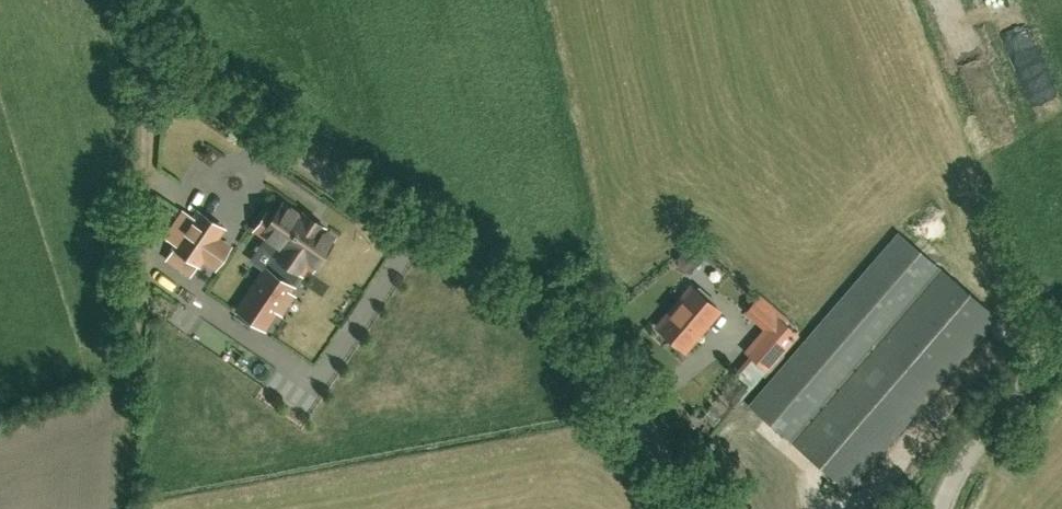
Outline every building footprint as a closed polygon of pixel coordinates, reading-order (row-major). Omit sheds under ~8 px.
[(313,268),(334,237),(283,203),(273,217),(266,212),(255,229),(255,228),(268,237),(262,245),(275,254),(237,309),(264,328),(276,310),(281,313),(293,294),(289,291),(293,286),(307,264),(313,268)] [(166,235),(177,242),(167,257),(191,273),(202,257),(216,266),(230,246),(216,237),(223,227),(199,210),(194,217),(183,210),(166,235)] [(749,405),(785,435),(934,263),(898,232),(749,405)] [(940,268),(790,440),(849,489),(998,317),(940,268)] [(691,286),(657,326),(684,350),(719,310),(691,286)] [(788,319),(760,295),(747,310),(748,311),(749,310),(767,327),(746,351),(766,369),(796,334),(784,323),(788,319)] [(756,389),(770,373),(753,358),(739,373),(756,389)]
